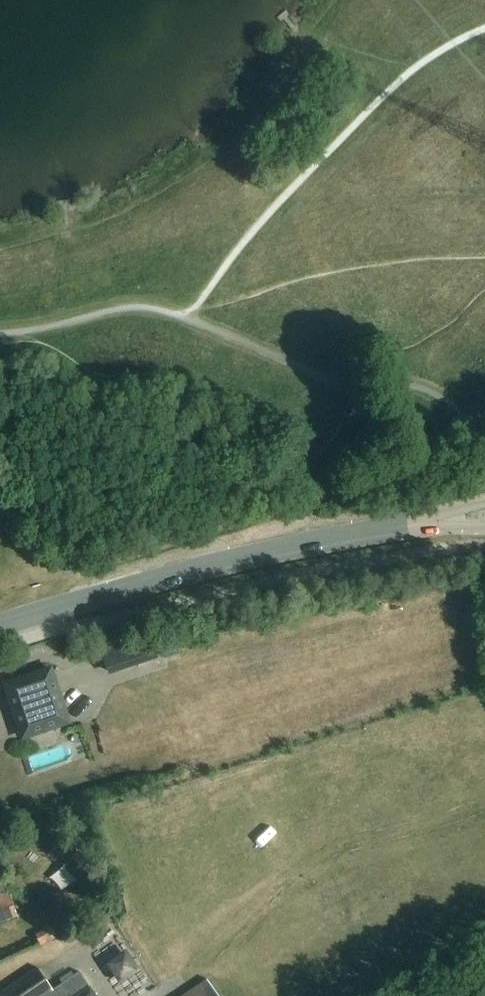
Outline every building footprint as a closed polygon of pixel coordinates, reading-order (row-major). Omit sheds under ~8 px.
[(5,685),(23,739),(69,724),(50,670),(5,685)] [(62,869),(78,880),(91,862),(75,851),(62,869)] [(12,916),(5,896),(0,898),(0,920),(12,916)] [(140,972),(128,950),(107,963),(119,984),(140,972)] [(78,974),(53,992),(36,967),(0,991),(0,995),(93,995),(78,974)] [(208,982),(187,995),(217,995),(208,982)]
